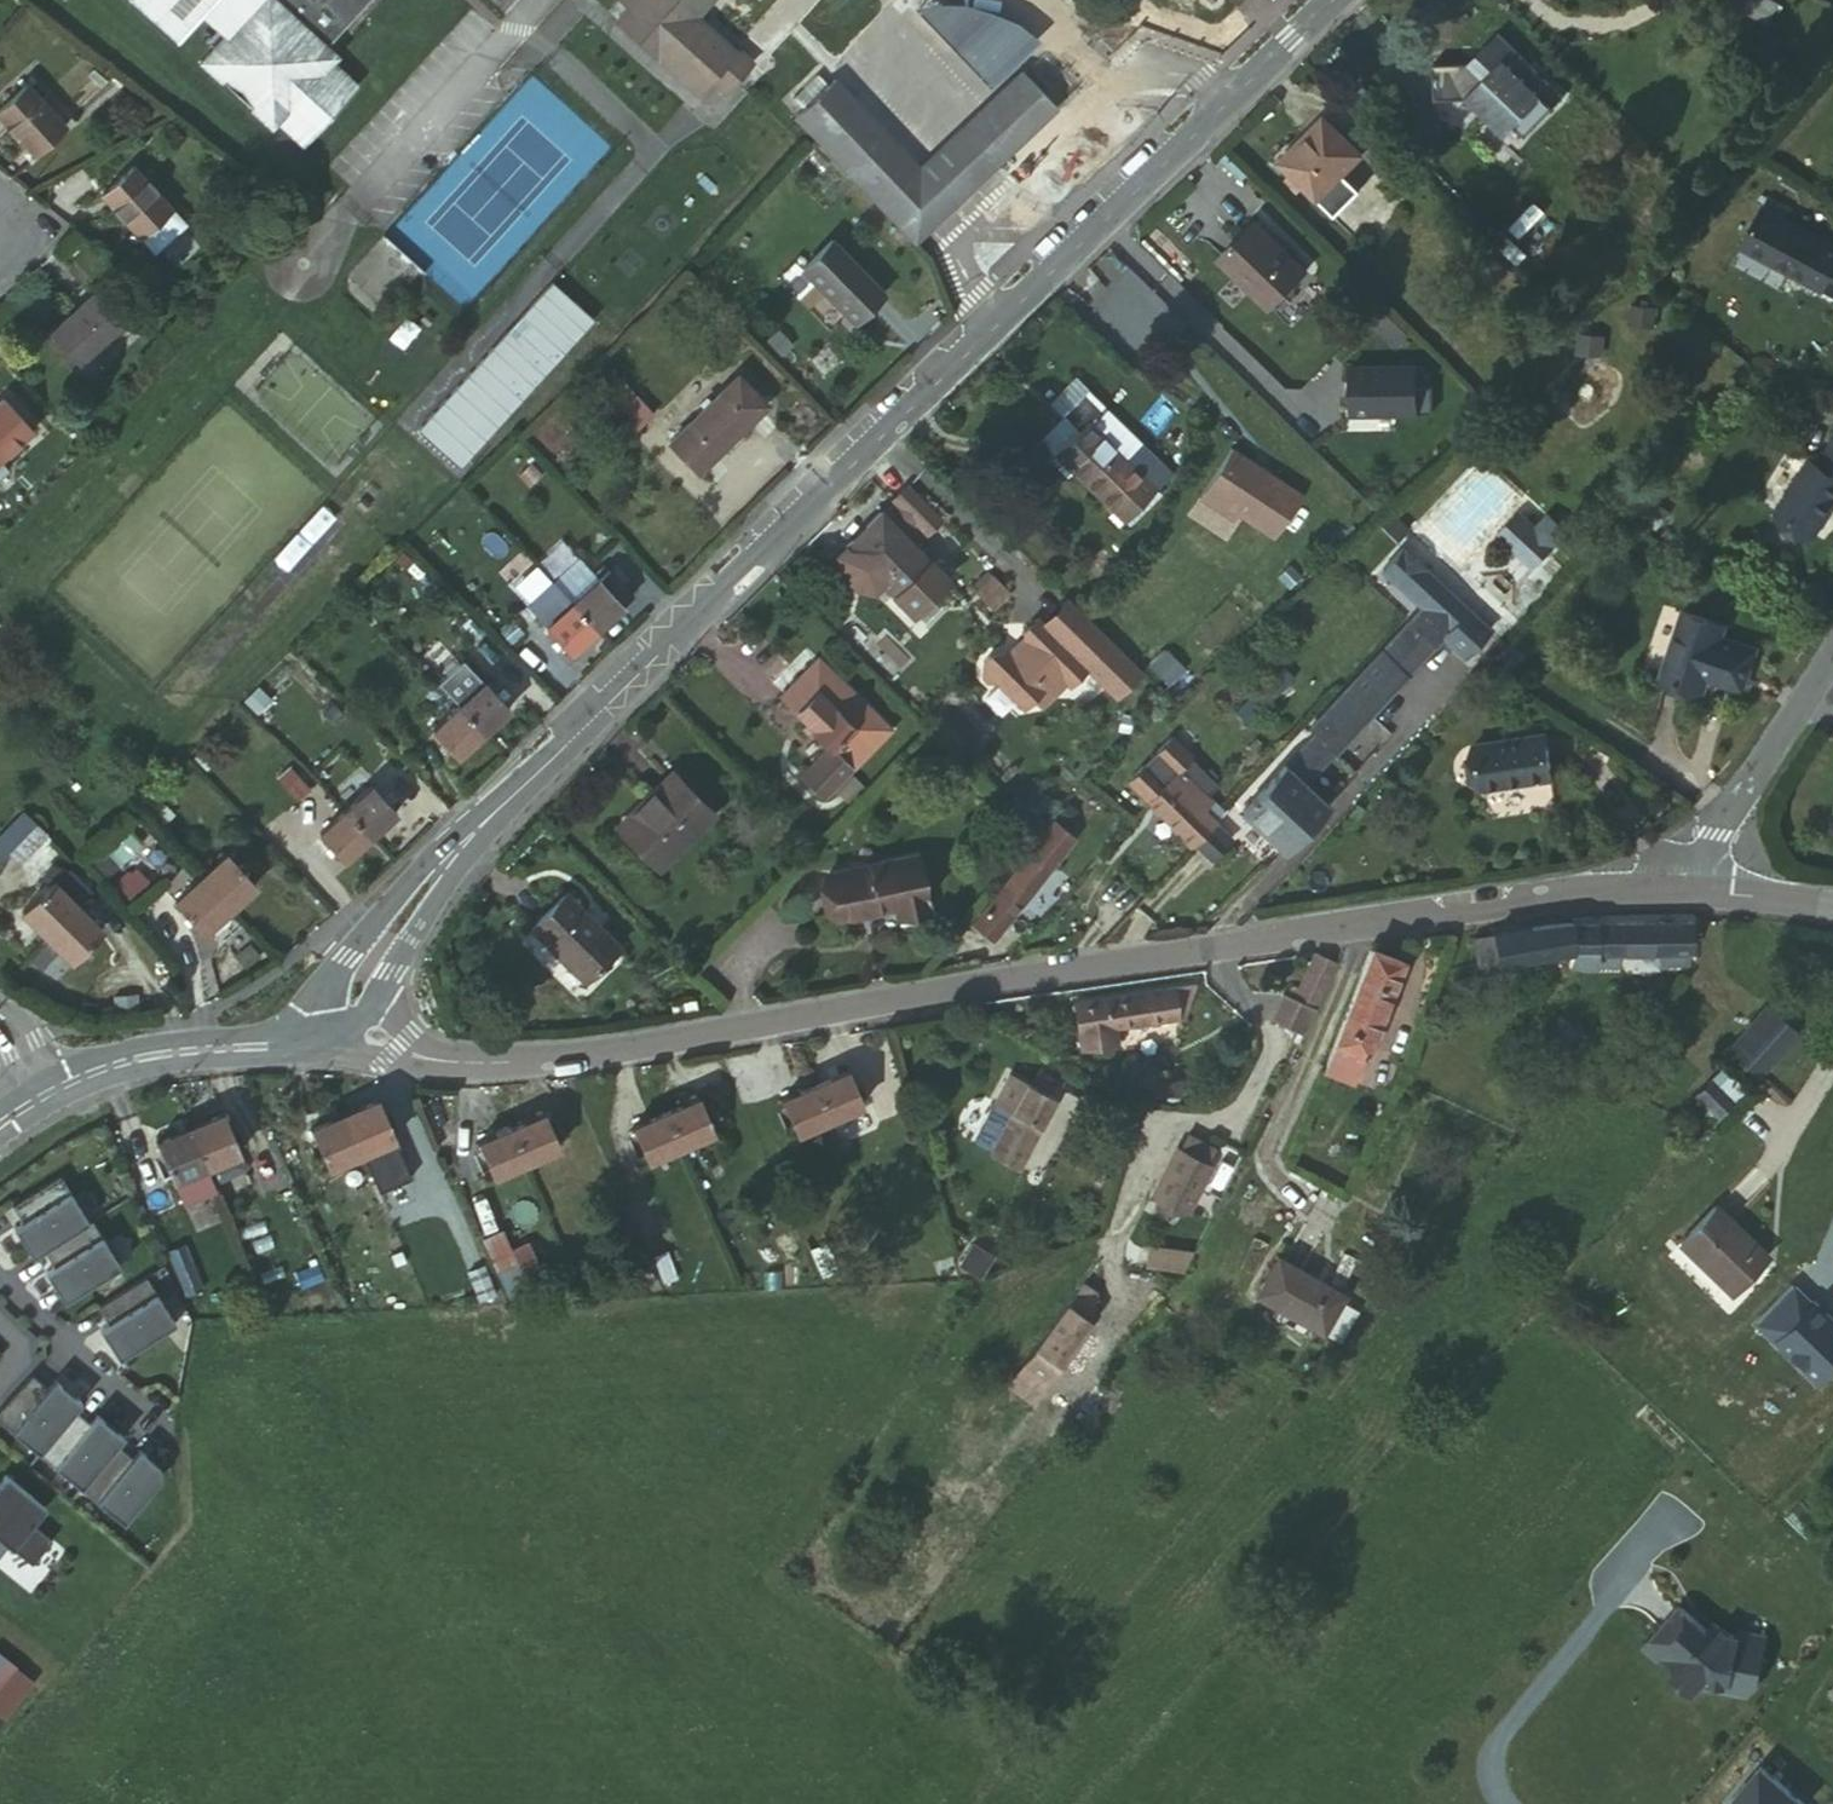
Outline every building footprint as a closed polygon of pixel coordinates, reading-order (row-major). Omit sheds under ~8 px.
[(185,41),(209,14),(231,34),(207,60),(278,124),(282,119),(309,144),(365,83),(337,58),(341,53),(332,44),(371,0),(140,0),(185,41)] [(704,29),(701,32),(667,0),(618,0),(614,4),(632,21),(624,31),(705,106),(717,91),(735,109),(763,77),(745,60),(741,63),(704,29)] [(701,32),(704,29),(731,0),(667,0),(701,32)] [(1767,7),(1756,0),(1738,0),(1730,12),(1753,28),(1767,7)] [(929,20),(1002,94),(1046,50),(1024,35),(998,24),(968,17),(949,16),(929,20)] [(1498,144),(1535,105),(1494,65),(1504,55),(1489,38),(1448,77),(1464,91),(1454,100),(1498,144)] [(67,112),(27,73),(0,97),(0,105),(38,143),(67,112)] [(846,90),(806,129),(928,253),(1069,117),(1033,80),(932,179),(846,90)] [(1342,117),(1330,129),(1354,153),(1366,142),(1342,117)] [(1313,200),(1338,176),(1357,157),(1354,153),(1330,129),(1321,119),(1276,164),(1313,200)] [(149,228),(179,201),(139,160),(107,189),(149,228)] [(1356,195),(1338,176),(1313,200),(1332,220),(1356,195)] [(1754,195),(1750,205),(1777,218),(1781,208),(1754,195)] [(179,201),(149,228),(164,244),(194,213),(179,201)] [(1791,276),(1816,289),(1817,287),(1832,258),(1832,248),(1816,237),(1812,243),(1775,223),(1777,218),(1750,205),(1729,244),(1791,276)] [(1266,304),(1300,272),(1254,224),(1217,256),(1266,304)] [(851,319),(881,290),(829,238),(798,266),(851,319)] [(1817,287),(1832,296),(1832,258),(1817,287)] [(415,429),(456,468),(594,321),(553,283),(415,429)] [(75,362),(115,326),(87,294),(46,330),(75,362)] [(1342,368),(1344,415),(1433,412),(1432,386),(1411,387),(1410,365),(1342,368)] [(714,454),(762,406),(734,377),(684,423),(714,454)] [(1049,409),(1059,420),(1082,399),(1072,389),(1049,409)] [(1086,422),(1095,413),(1082,399),(1059,420),(1072,433),(1086,422)] [(19,433),(0,413),(0,450),(19,433)] [(1149,469),(1095,413),(1086,422),(1126,464),(1090,498),(1104,513),(1141,478),(1149,469)] [(1036,439),(1050,456),(1072,433),(1059,420),(1036,439)] [(1126,464),(1086,422),(1072,433),(1050,456),(1090,498),(1126,464)] [(684,423),(663,444),(693,474),(714,454),(684,423)] [(1832,498),(1832,436),(1820,427),(1804,451),(1814,458),(1779,510),(1812,531),(1832,498)] [(1192,493),(1224,514),(1258,539),(1288,498),(1221,451),(1192,493)] [(1148,486),(1141,478),(1104,513),(1112,521),(1148,486)] [(878,515),(908,546),(916,539),(911,534),(915,530),(922,537),(937,522),(903,488),(887,503),(889,505),(878,515)] [(1664,509),(1646,491),(1637,501),(1645,507),(1639,510),(1651,524),(1664,509)] [(1215,525),(1224,514),(1192,493),(1185,504),(1215,525)] [(924,560),(923,561),(908,546),(878,515),(876,513),(841,545),(843,547),(859,564),(844,579),(860,596),(875,581),(905,614),(942,579),(924,560)] [(1498,540),(1519,559),(1542,535),(1521,515),(1498,540)] [(1423,606),(1375,657),(1396,677),(1437,632),(1460,652),(1486,623),(1377,522),(1357,544),(1423,606)] [(859,564),(843,547),(834,556),(836,571),(844,579),(859,564)] [(574,604),(598,581),(577,559),(553,582),(555,583),(574,604)] [(574,604),(600,631),(630,601),(634,598),(608,571),(598,581),(574,604)] [(973,591),(989,608),(1003,595),(986,578),(973,591)] [(572,657),(600,631),(574,604),(555,583),(528,609),(547,628),(546,630),(572,657)] [(1653,670),(1693,686),(1699,669),(1701,661),(1713,627),(1718,615),(1676,602),(1653,670)] [(1064,604),(1038,630),(1055,647),(1080,621),(1064,604)] [(1038,630),(1031,623),(1018,636),(1017,645),(1003,659),(983,659),(977,666),(977,679),(983,685),(990,685),(1017,712),(1027,702),(1034,709),(1058,684),(1064,689),(1081,672),(1113,704),(1138,678),(1080,621),(1055,647),(1038,630)] [(1748,638),(1713,627),(1701,661),(1736,673),(1748,638)] [(1330,752),(1396,677),(1375,657),(1306,730),(1330,752)] [(848,728),(828,750),(798,779),(819,799),(886,730),(815,659),(779,696),(794,710),(812,691),(848,728)] [(448,705),(474,731),(503,708),(458,660),(431,688),(448,705)] [(1734,680),(1736,673),(1701,661),(1699,669),(1734,680)] [(1240,725),(1287,684),(1277,672),(1232,713),(1240,725)] [(809,732),(828,750),(848,728),(812,691),(794,710),(812,729),(809,732)] [(447,753),(474,731),(448,705),(424,725),(447,753)] [(1159,740),(1121,784),(1133,794),(1171,751),(1159,740)] [(1133,794),(1190,844),(1214,821),(1201,808),(1218,792),(1171,751),(1133,794)] [(1455,806),(1527,795),(1519,751),(1449,763),(1455,806)] [(652,858),(707,804),(667,764),(614,819),(652,858)] [(1278,852),(1322,807),(1281,767),(1237,814),(1278,852)] [(331,804),(357,830),(381,807),(359,780),(331,804)] [(329,855),(357,830),(331,804),(306,825),(329,855)] [(0,830),(0,857),(4,852),(26,826),(12,815),(0,830)] [(1045,822),(1020,852),(1025,857),(1041,871),(1067,840),(1045,822)] [(26,826),(4,852),(16,861),(38,836),(26,826)] [(191,873),(215,899),(240,875),(215,849),(191,873)] [(985,939),(1041,871),(1025,857),(968,924),(985,939)] [(903,923),(931,919),(918,861),(829,882),(840,927),(900,911),(903,923)] [(37,871),(32,876),(39,883),(42,879),(69,905),(77,897),(54,873),(48,874),(45,872),(37,871)] [(189,924),(215,899),(191,873),(164,899),(189,924)] [(39,883),(64,910),(69,905),(42,879),(39,883)] [(64,910),(39,883),(16,907),(42,931),(64,910)] [(577,975),(610,941),(561,892),(526,926),(577,975)] [(64,910),(42,931),(67,954),(94,929),(69,905),(64,910)] [(1607,928),(1564,927),(1566,954),(1562,969),(1614,969),(1614,956),(1655,956),(1655,968),(1679,968),(1679,956),(1685,956),(1685,924),(1607,924),(1607,928)] [(1566,954),(1564,927),(1468,941),(1472,968),(1566,954)] [(1399,964),(1367,952),(1321,1071),(1352,1084),(1399,964)] [(1285,1020),(1304,1027),(1331,968),(1309,960),(1290,1006),(1285,1020)] [(1065,1006),(1071,1050),(1110,1044),(1109,1026),(1185,1015),(1188,988),(1065,1006)] [(1268,1026),(1298,1040),(1304,1027),(1285,1020),(1290,1006),(1279,1001),(1268,1026)] [(1791,1041),(1761,1013),(1719,1057),(1747,1085),(1791,1041)] [(1008,1115),(1023,1086),(1006,1074),(989,1104),(1008,1115)] [(810,1088),(824,1120),(855,1107),(841,1075),(810,1088)] [(1024,1153),(1052,1098),(1026,1082),(1023,1086),(1008,1115),(996,1137),(1009,1144),(1024,1153)] [(789,1135),(824,1120),(810,1088),(777,1103),(789,1135)] [(1687,1105),(1707,1126),(1723,1112),(1702,1090),(1687,1105)] [(661,1113),(675,1145),(707,1131),(694,1099),(661,1113)] [(341,1115),(358,1153),(389,1140),(372,1102),(341,1115)] [(506,1126),(521,1161),(555,1147),(540,1111),(506,1126)] [(641,1159),(675,1145),(661,1113),(627,1127),(641,1159)] [(325,1168),(358,1153),(341,1115),(308,1128),(325,1168)] [(186,1129),(202,1168),(233,1154),(217,1116),(186,1129)] [(488,1175),(521,1161),(506,1126),(474,1139),(488,1175)] [(198,1169),(202,1168),(186,1129),(151,1144),(166,1182),(198,1169)] [(1185,1134),(1176,1150),(1203,1164),(1212,1148),(1185,1134)] [(987,1155),(999,1161),(1009,1144),(996,1137),(987,1155)] [(998,1166),(1012,1175),(1024,1153),(1009,1144),(999,1161),(998,1166)] [(1149,1193),(1181,1211),(1206,1166),(1203,1164),(1176,1150),(1174,1148),(1149,1193)] [(166,1182),(176,1204),(208,1191),(198,1169),(166,1182)] [(53,1178),(8,1207),(18,1223),(9,1229),(28,1259),(40,1251),(82,1225),(53,1178)] [(1713,1209),(1674,1249),(1732,1298),(1768,1258),(1713,1209)] [(82,1225),(40,1251),(50,1268),(40,1274),(58,1304),(114,1271),(85,1223),(82,1225)] [(538,1274),(532,1244),(509,1249),(506,1233),(486,1237),(496,1283),(538,1274)] [(185,1247),(169,1253),(186,1297),(202,1291),(185,1247)] [(1186,1278),(1190,1254),(1148,1248),(1144,1271),(1186,1278)] [(960,1271),(984,1280),(993,1258),(969,1249),(960,1271)] [(1336,1301),(1339,1295),(1274,1258),(1255,1294),(1278,1307),(1310,1325),(1320,1330),(1321,1329),(1336,1301)] [(139,1280),(93,1308),(103,1325),(94,1331),(112,1361),(167,1327),(139,1280)] [(1006,1383),(1029,1399),(1085,1320),(1094,1291),(1080,1282),(1064,1306),(1006,1383)] [(1336,1301),(1321,1329),(1337,1339),(1352,1309),(1336,1301)] [(1278,1307),(1273,1316),(1305,1334),(1310,1325),(1278,1307)] [(1094,1380),(1095,1379),(1080,1366),(1054,1396),(1072,1409),(1074,1407),(1094,1380)] [(73,1406),(46,1382),(39,1390),(25,1377),(0,1403),(0,1426),(32,1455),(66,1414),(73,1406)] [(108,1448),(115,1440),(88,1418),(81,1426),(66,1414),(32,1455),(74,1489),(108,1448)] [(151,1468),(130,1452),(124,1460),(108,1448),(74,1489),(116,1523),(152,1480),(151,1468)] [(0,1475),(0,1476),(0,1544),(26,1566),(46,1541),(27,1525),(41,1509),(0,1475)] [(942,1498),(954,1485),(944,1477),(933,1490),(942,1498)] [(1764,1640),(1737,1635),(1736,1641),(1727,1639),(1720,1633),(1712,1642),(1705,1636),(1677,1611),(1641,1652),(1693,1698),(1700,1690),(1730,1697),(1733,1684),(1754,1688),(1764,1640)] [(1720,1633),(1712,1627),(1705,1636),(1712,1642),(1720,1633)] [(2,1715),(33,1675),(0,1650),(0,1713),(2,1715)] [(1733,1684),(1730,1697),(1744,1700),(1754,1688),(1733,1684)]
